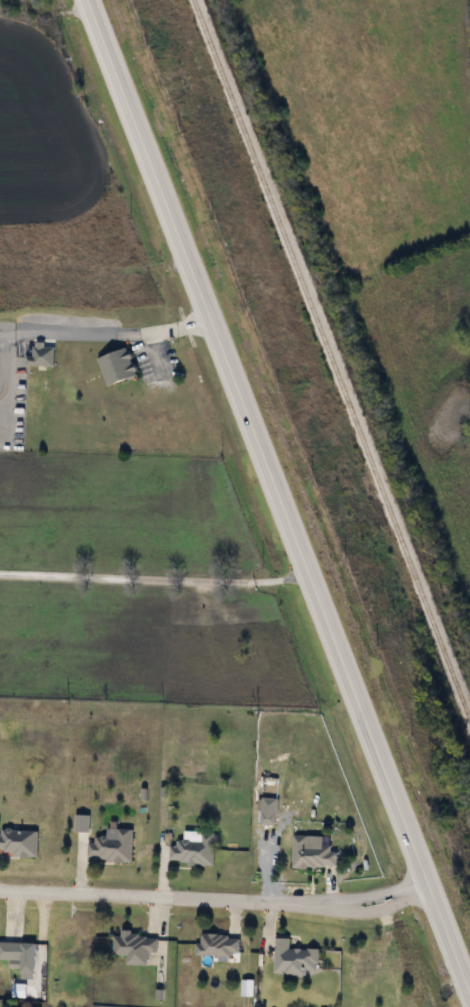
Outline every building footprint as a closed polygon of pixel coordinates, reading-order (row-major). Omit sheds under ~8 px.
[(53,346),(53,366),(26,366),(26,355),(31,355),(31,346),(53,346)] [(139,375),(107,386),(97,358),(129,347),(139,375)] [(131,860),(86,859),(87,837),(106,838),(106,828),(133,829),(131,860)] [(37,853),(0,853),(0,829),(37,829),(37,853)] [(213,863),(169,862),(169,843),(176,843),(177,831),(214,832),(213,863)] [(292,867),(292,834),(322,834),(322,846),(336,846),(336,867),(292,867)] [(148,965),(127,964),(128,955),(113,954),(114,933),(157,935),(157,952),(148,952),(148,965)] [(239,934),(239,955),(195,955),(195,942),(199,942),(199,934),(239,934)] [(317,972),(274,971),(275,937),(290,938),(289,948),(318,948),(317,972)] [(23,959),(0,959),(0,942),(23,942),(23,959)]
